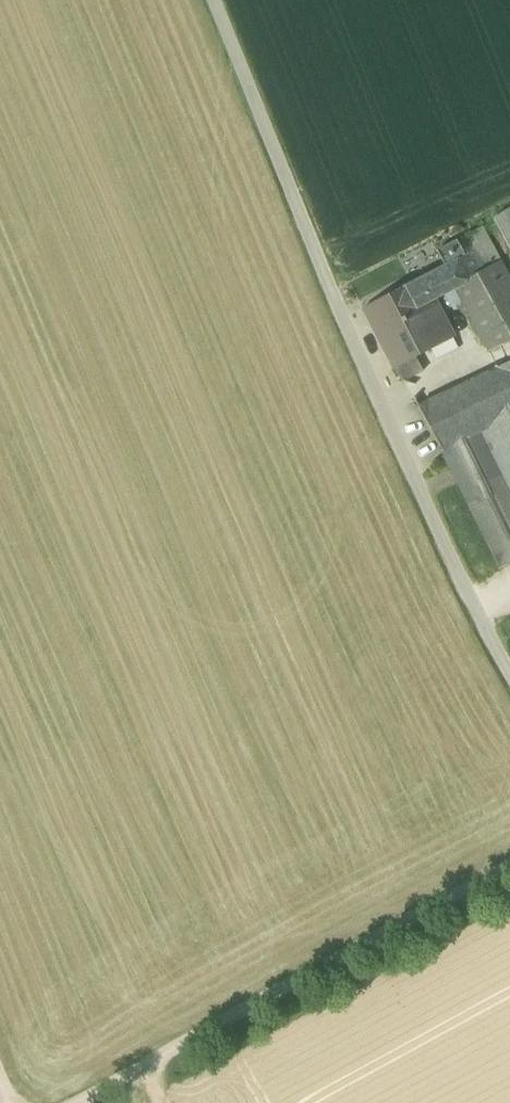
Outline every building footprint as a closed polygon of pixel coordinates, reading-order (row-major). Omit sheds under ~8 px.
[(493,219),(509,251),(509,211),(493,219)] [(443,268),(454,288),(500,262),(482,229),(468,236),(465,242),(467,243),(470,249),(469,254),(445,267),(443,268)] [(437,252),(445,267),(469,254),(470,249),(467,243),(465,242),(460,240),(437,252)] [(500,262),(454,288),(462,302),(490,353),(509,342),(509,280),(500,262)] [(393,365),(394,366),(413,357),(451,337),(434,304),(435,303),(434,301),(445,295),(452,307),(462,302),(454,288),(443,268),(403,289),(399,291),(363,310),(391,366),(393,365)] [(490,353),(497,369),(509,362),(509,342),(490,353)] [(394,366),(400,377),(417,367),(413,357),(394,366)] [(497,369),(418,407),(442,452),(481,432),(509,418),(509,362),(497,369)] [(481,432),(509,493),(509,418),(481,432)] [(509,565),(509,493),(481,432),(442,452),(446,460),(500,570),(509,565)]
